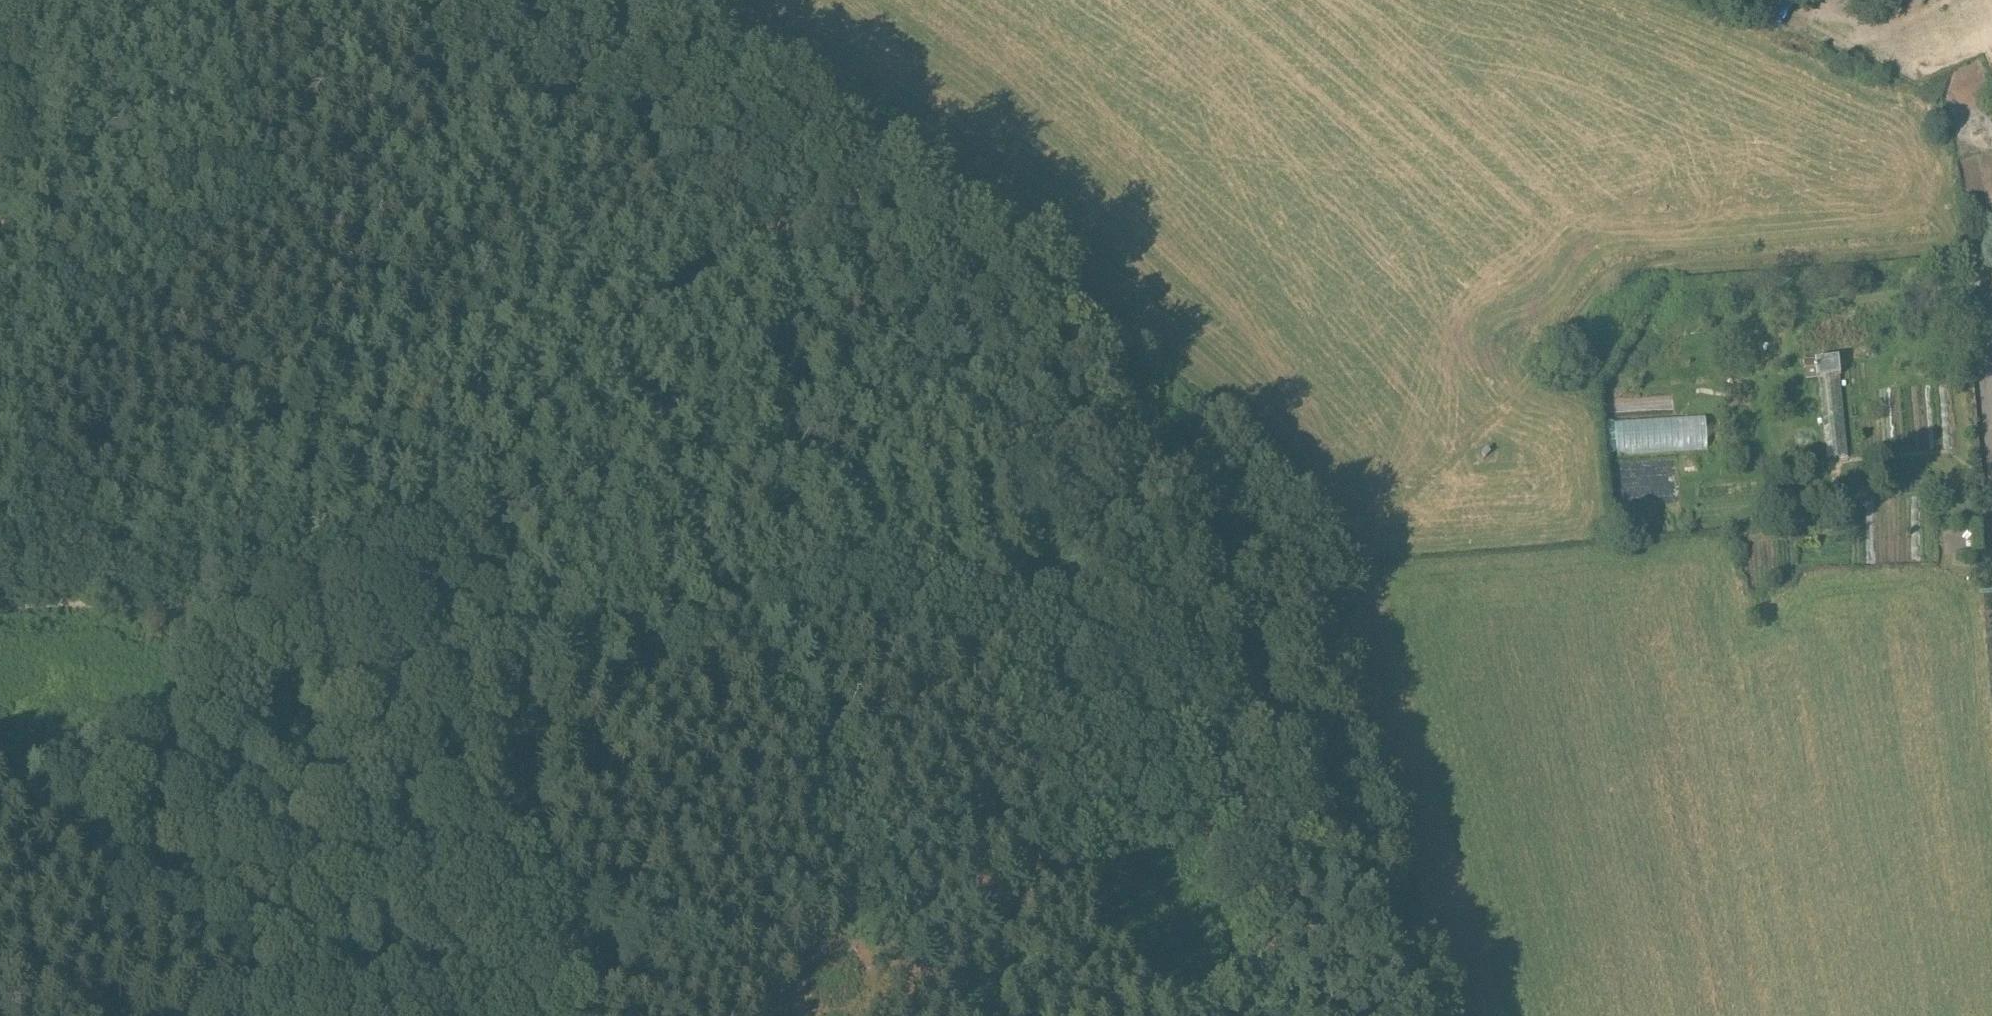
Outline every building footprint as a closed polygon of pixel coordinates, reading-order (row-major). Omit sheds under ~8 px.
[(1840,359),(1804,361),(1805,380),(1841,377),(1840,359)] [(1850,461),(1842,378),(1819,379),(1827,463),(1850,461)]
